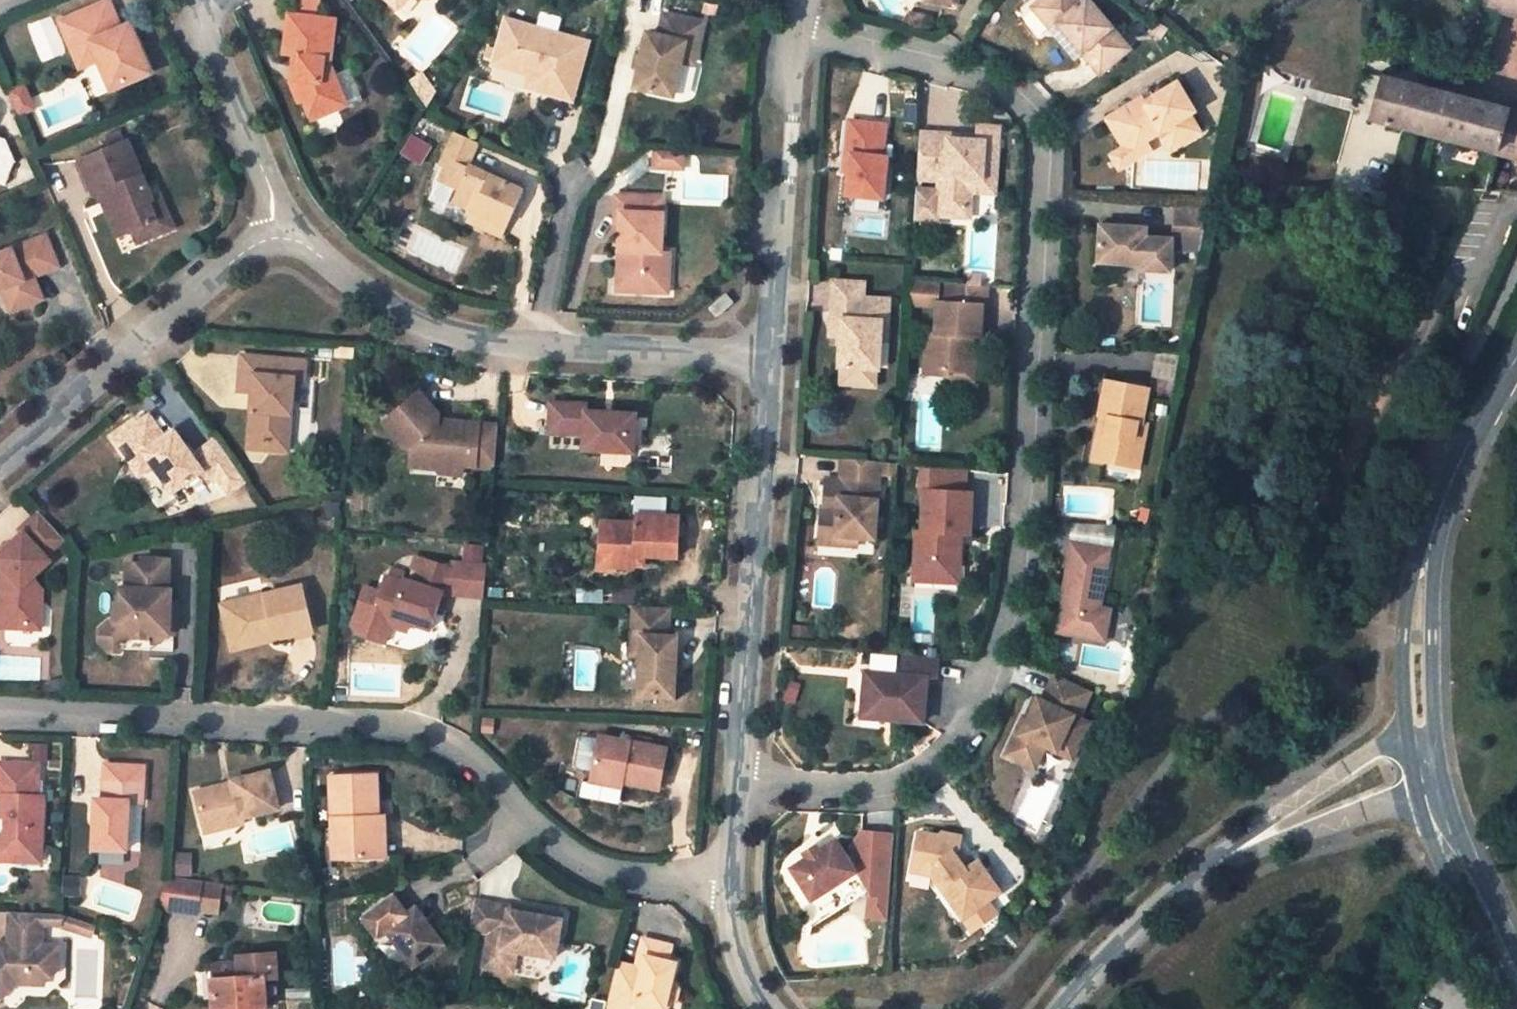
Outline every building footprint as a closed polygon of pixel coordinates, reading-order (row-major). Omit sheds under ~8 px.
[(120,28),(108,0),(59,21),(71,49),(90,41),(98,60),(111,90),(150,73),(143,55),(140,56),(135,43),(137,42),(130,24),(120,28)] [(397,9),(405,0),(386,0),(397,9)] [(1086,0),(1085,0),(1081,4),(1078,0),(1041,0),(1032,8),(1051,30),(1057,25),(1081,53),(1099,74),(1128,50),(1086,0)] [(1487,10),(1516,17),(1516,0),(1489,0),(1487,10)] [(1031,9),(1022,17),(1039,37),(1048,30),(1031,9)] [(541,13),(537,28),(557,34),(561,19),(541,13)] [(334,21),(289,15),(283,54),(293,55),(298,56),(296,69),(289,82),(298,102),(303,100),(304,102),(311,119),(337,108),(325,79),(335,76),(327,58),(329,57),(334,21)] [(701,23),(664,15),(658,37),(647,34),(642,55),(639,66),(635,88),(672,96),(680,59),(684,43),(697,46),(701,23)] [(570,100),(587,43),(557,34),(537,28),(505,19),(497,49),(494,60),(492,65),(529,75),(542,79),(540,86),(555,90),(554,95),(570,100)] [(1167,28),(1155,20),(1148,30),(1159,38),(1167,28)] [(1081,53),(1057,25),(1051,30),(1075,59),(1081,53)] [(98,60),(90,41),(71,49),(80,68),(98,60)] [(143,55),(137,42),(135,43),(140,56),(143,55)] [(697,46),(684,43),(680,59),(693,62),(697,46)] [(485,57),(494,60),(497,49),(488,46),(485,57)] [(1263,51),(1253,49),(1252,62),(1262,63),(1263,51)] [(639,66),(642,55),(636,54),(634,65),(639,66)] [(296,69),(298,56),(293,55),(289,82),(296,69)] [(352,104),(362,99),(349,70),(339,75),(352,104)] [(1382,77),(1362,71),(1355,100),(1375,106),(1382,77)] [(428,83),(422,74),(410,84),(416,92),(428,83)] [(542,79),(529,75),(526,87),(538,90),(540,86),(542,79)] [(346,104),(335,76),(325,79),(337,108),(346,104)] [(1382,77),(1375,106),(1371,120),(1516,159),(1516,113),(1382,77)] [(435,94),(428,83),(416,92),(424,102),(435,94)] [(1194,113),(1176,84),(1153,99),(1155,103),(1147,108),(1144,103),(1141,99),(1107,120),(1124,149),(1127,153),(1145,142),(1160,133),(1170,150),(1199,133),(1189,116),(1194,113)] [(555,90),(540,86),(538,90),(554,95),(555,90)] [(11,93),(17,118),(34,114),(28,88),(11,93)] [(969,128),(970,89),(935,88),(934,127),(969,128)] [(1155,103),(1153,99),(1144,103),(1147,108),(1155,103)] [(36,126),(34,120),(27,122),(30,128),(36,126)] [(885,133),(885,125),(849,121),(845,154),(850,155),(848,173),(846,194),(882,198),(886,158),(882,158),(883,145),(885,133)] [(523,190),(468,166),(479,143),(454,132),(438,165),(444,168),(443,169),(437,181),(456,190),(451,202),(472,211),(490,219),(486,229),(502,237),(523,190)] [(997,146),(965,144),(965,148),(958,148),(959,144),(959,135),(919,133),(916,184),(938,185),(937,213),(969,215),(970,196),(981,187),(981,183),(995,184),(997,146)] [(403,156),(424,165),(433,145),(412,136),(403,156)] [(15,143),(0,139),(0,182),(7,184),(15,143)] [(152,200),(125,140),(80,160),(94,194),(99,193),(104,190),(108,199),(113,197),(116,206),(106,210),(117,236),(129,231),(156,220),(149,204),(152,202),(152,200)] [(1145,142),(1127,153),(1124,149),(1111,157),(1119,170),(1150,151),(1145,142)] [(669,151),(654,150),(653,167),(668,168),(669,151)] [(683,152),(669,151),(668,168),(682,169),(683,152)] [(1307,185),(1295,181),(1293,189),(1305,192),(1307,185)] [(994,198),(995,184),(981,183),(981,187),(970,196),(994,198)] [(938,185),(916,184),(913,223),(936,224),(936,220),(937,213),(938,185)] [(113,197),(108,199),(104,190),(99,193),(106,210),(116,206),(113,197)] [(670,195),(614,193),(613,230),(618,230),(618,249),(624,248),(624,261),(617,260),(616,290),(659,293),(660,250),(668,251),(670,195)] [(172,228),(159,196),(152,200),(152,202),(149,204),(156,220),(161,232),(172,228)] [(1207,207),(1177,205),(1175,248),(1199,249),(1207,207)] [(490,219),(472,211),(468,221),(486,229),(490,219)] [(969,215),(937,213),(936,220),(969,222),(969,215)] [(156,220),(129,231),(134,243),(135,244),(161,232),(156,220)] [(1101,227),(1100,227),(1098,264),(1143,267),(1143,272),(1170,274),(1172,241),(1146,240),(1147,230),(1101,227)] [(14,249),(0,255),(0,281),(3,287),(12,310),(40,299),(32,276),(57,266),(45,236),(14,249)] [(667,293),(668,251),(660,250),(659,293),(667,293)] [(968,275),(967,285),(981,286),(981,276),(968,275)] [(967,285),(910,280),(908,306),(937,308),(935,334),(927,333),(924,375),(946,376),(947,371),(967,373),(968,353),(969,338),(978,338),(981,308),(986,309),(987,287),(981,286),(967,285)] [(889,300),(863,299),(864,283),(832,281),(830,319),(841,320),(840,337),(838,368),(879,370),(880,339),(887,339),(889,300)] [(733,303),(726,294),(709,308),(716,317),(733,303)] [(840,337),(841,320),(830,319),(829,336),(840,337)] [(353,348),(338,346),(337,355),(352,356),(353,348)] [(1180,353),(1157,352),(1151,377),(1156,378),(1174,382),(1180,353)] [(256,357),(241,356),(238,391),(252,391),(247,448),(269,450),(270,440),(278,441),(281,414),(291,414),(294,378),(303,379),(305,361),(256,357)] [(967,373),(947,371),(946,376),(946,379),(973,380),(973,373),(967,373)] [(1174,382),(1156,378),(1154,391),(1172,395),(1174,382)] [(1141,423),(1147,389),(1105,381),(1099,416),(1101,416),(1108,418),(1105,433),(1097,431),(1092,460),(1128,467),(1133,439),(1143,441),(1146,424),(1141,423)] [(437,413),(417,391),(382,421),(403,446),(411,447),(409,465),(436,467),(441,463),(461,465),(489,468),(494,463),(495,454),(497,426),(465,422),(444,421),(443,426),(436,425),(436,420),(437,413)] [(634,414),(585,411),(585,404),(549,402),(548,433),(583,435),(582,450),(632,453),(634,414)] [(291,414),(281,414),(278,441),(288,442),(291,414)] [(192,456),(174,430),(165,437),(149,415),(115,439),(131,463),(141,457),(150,469),(154,466),(172,493),(203,471),(211,482),(219,475),(227,489),(242,478),(215,439),(192,456)] [(1108,418),(1101,416),(1097,431),(1105,433),(1108,418)] [(1137,468),(1143,441),(1133,439),(1128,467),(1137,468)] [(278,441),(270,440),(269,450),(288,451),(288,442),(278,441)] [(898,462),(898,453),(889,452),(888,461),(898,462)] [(150,469),(141,457),(131,463),(140,475),(150,469)] [(880,462),(842,458),(840,480),(826,479),(824,499),(827,501),(827,508),(821,508),(819,535),(858,538),(874,540),(879,483),(880,462)] [(461,465),(441,463),(436,467),(438,473),(460,475),(461,465)] [(921,467),(920,491),(924,491),(924,490),(964,492),(965,470),(921,467)] [(242,478),(227,489),(230,492),(245,482),(242,478)] [(969,535),(971,492),(964,492),(924,490),(924,491),(922,532),(916,531),(913,581),(938,582),(939,565),(959,566),(960,544),(955,544),(955,534),(960,534),(969,535)] [(40,511),(19,529),(22,532),(0,553),(0,565),(9,575),(0,583),(0,627),(30,629),(31,601),(41,601),(42,590),(31,578),(50,561),(45,556),(64,539),(40,511)] [(678,517),(635,514),(635,522),(600,521),(598,551),(618,552),(617,567),(632,568),(632,565),(632,557),(635,557),(641,556),(643,556),(677,557),(678,517)] [(858,538),(819,535),(818,544),(857,547),(858,538)] [(1110,549),(1071,542),(1055,632),(1094,639),(1099,607),(1110,549)] [(618,552),(598,551),(597,566),(617,567),(618,552)] [(449,567),(415,556),(412,567),(418,569),(414,581),(404,577),(403,581),(385,575),(379,592),(370,619),(388,625),(391,616),(410,622),(430,629),(436,612),(443,591),(447,592),(455,569),(449,567)] [(643,556),(641,556),(635,557),(632,557),(632,565),(643,566),(643,556)] [(164,588),(164,557),(140,557),(140,562),(126,562),(125,586),(120,586),(120,603),(120,620),(115,620),(110,619),(100,630),(100,640),(109,649),(119,650),(122,647),(135,635),(147,635),(149,637),(161,638),(168,630),(173,631),(174,612),(164,612),(164,605),(169,601),(169,599),(169,588),(164,588)] [(486,563),(451,560),(449,567),(455,569),(447,592),(484,596),(486,563)] [(0,565),(0,583),(9,575),(0,565)] [(959,566),(939,565),(938,582),(958,583),(959,566)] [(301,585),(219,604),(227,636),(245,632),(247,639),(272,633),(275,640),(312,632),(301,585)] [(379,592),(364,587),(356,614),(370,619),(379,592)] [(447,592),(443,591),(436,612),(441,613),(447,592)] [(174,612),(174,599),(169,599),(169,601),(164,605),(164,612),(174,612)] [(40,629),(41,601),(31,601),(30,629),(40,629)] [(676,637),(667,637),(669,608),(633,606),(632,636),(641,636),(641,655),(639,695),(673,697),(676,637)] [(1104,641),(1109,609),(1099,607),(1094,639),(1104,641)] [(1343,626),(1347,613),(1337,609),(1333,623),(1343,626)] [(370,619),(356,614),(351,625),(354,632),(382,641),(388,625),(370,619)] [(410,622),(391,616),(388,625),(407,631),(410,622)] [(247,639),(245,632),(227,636),(230,651),(248,647),(247,639)] [(272,633),(247,639),(248,647),(275,640),(272,633)] [(147,635),(135,635),(122,647),(149,648),(149,637),(147,635)] [(641,655),(641,636),(632,636),(631,655),(641,655)] [(938,659),(896,655),(894,675),(862,673),(859,713),(889,715),(889,720),(922,723),(925,678),(937,679),(938,659)] [(1088,689),(1054,674),(1042,701),(1037,699),(1022,734),(1017,732),(1006,755),(1035,768),(1045,747),(1056,752),(1062,738),(1079,746),(1085,732),(1074,727),(1091,690),(1088,689)] [(1028,719),(1023,717),(1017,732),(1022,734),(1028,719)] [(591,771),(597,739),(584,736),(579,739),(574,763),(578,768),(591,771)] [(591,771),(590,776),(623,782),(659,789),(667,749),(598,736),(597,739),(591,771)] [(1079,746),(1062,738),(1056,752),(1072,760),(1079,746)] [(0,763),(0,779),(33,780),(37,780),(38,765),(0,763)] [(141,802),(143,766),(104,764),(102,799),(95,799),(92,848),(126,850),(128,801),(141,802)] [(281,813),(271,771),(233,781),(235,787),(236,792),(227,793),(226,794),(225,790),(197,796),(205,831),(222,826),(231,832),(246,828),(244,822),(281,813)] [(378,817),(376,775),(330,777),(333,859),(372,858),(371,825),(367,825),(367,818),(378,817)] [(623,782),(590,776),(589,781),(622,787),(623,782)] [(33,780),(0,779),(0,793),(2,793),(1,817),(6,817),(10,817),(10,824),(6,830),(0,837),(0,860),(20,860),(20,848),(40,849),(43,795),(37,795),(33,794),(33,780)] [(385,857),(383,817),(378,817),(367,818),(367,825),(371,825),(372,858),(385,857)] [(231,832),(222,826),(205,831),(207,837),(231,832)] [(980,865),(973,870),(966,860),(961,863),(956,856),(961,853),(963,840),(943,836),(940,840),(921,836),(915,865),(936,870),(934,879),(964,922),(1002,896),(980,865)] [(853,865),(835,837),(805,856),(788,867),(806,895),(853,865)] [(818,848),(815,844),(803,852),(805,856),(818,848)] [(40,849),(20,848),(20,860),(39,861),(40,849)] [(966,860),(961,853),(956,856),(961,863),(966,860)] [(936,870),(915,865),(913,874),(934,879),(936,870)] [(200,881),(169,877),(158,907),(194,912),(200,881)] [(218,884),(200,881),(195,910),(214,913),(218,884)] [(229,900),(230,891),(220,890),(219,899),(229,900)] [(443,945),(416,908),(407,915),(393,897),(364,919),(378,938),(387,931),(396,943),(414,967),(443,945)] [(536,916),(527,914),(508,911),(509,908),(474,901),(470,927),(469,930),(489,933),(486,951),(516,956),(516,952),(554,958),(561,915),(537,910),(536,916)] [(42,914),(9,913),(8,944),(8,945),(1,951),(0,950),(0,999),(16,985),(26,977),(35,978),(50,978),(58,970),(59,948),(40,947),(42,925),(42,914)] [(61,914),(42,914),(42,925),(60,926),(63,915),(61,914)] [(94,925),(63,915),(60,926),(59,927),(90,937),(94,925)] [(671,945),(643,939),(636,968),(617,964),(606,1008),(608,1008),(664,1008),(664,1007),(676,1000),(679,989),(671,979),(675,964),(667,962),(671,945)] [(414,967),(396,943),(383,952),(401,976),(414,967)] [(516,956),(486,951),(483,966),(513,971),(516,956)] [(210,964),(211,979),(213,1008),(265,1008),(265,1001),(263,980),(274,980),(276,980),(274,955),(239,957),(240,961),(210,964)] [(35,978),(26,977),(16,985),(34,986),(35,978)] [(274,980),(263,980),(265,1001),(275,1001),(274,980)]
